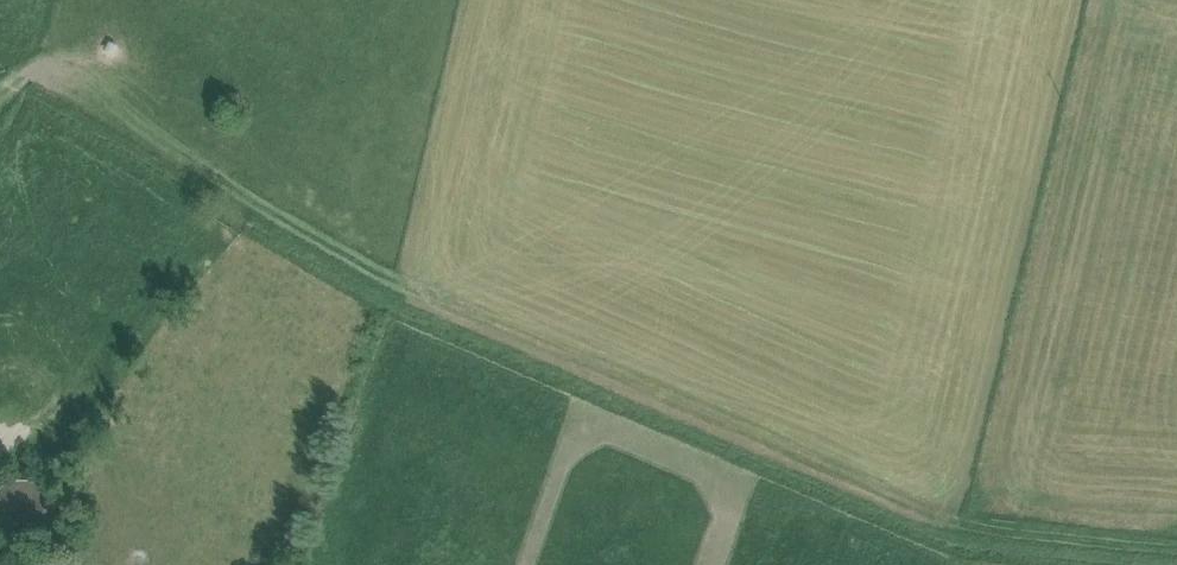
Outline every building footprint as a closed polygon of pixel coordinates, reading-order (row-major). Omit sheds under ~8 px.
[(5,545),(17,547),(29,546),(39,540),(47,531),(51,520),(52,509),(48,497),(41,488),(31,482),(19,479),(8,481),(0,485),(0,541),(5,545)]
